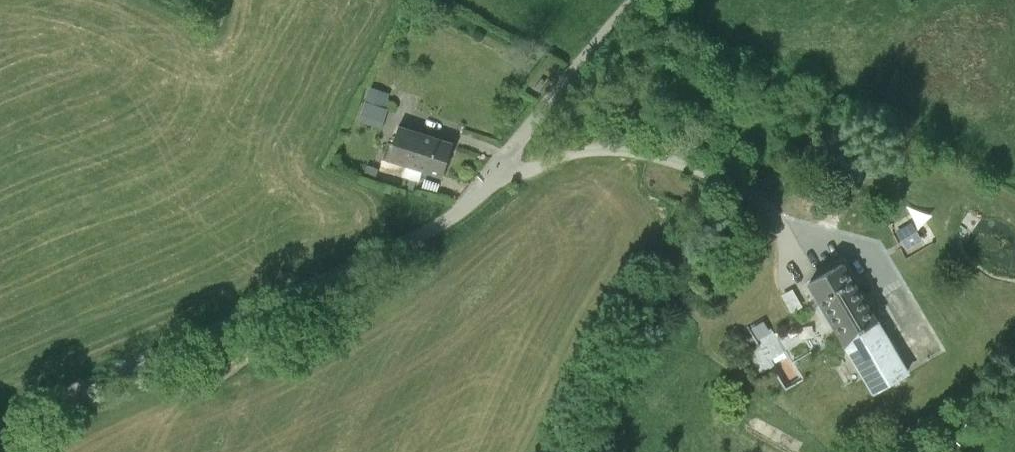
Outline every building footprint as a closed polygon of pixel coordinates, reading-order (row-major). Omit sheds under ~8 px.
[(541,79),(534,88),(538,91),(545,82),(541,79)] [(389,92),(370,86),(364,102),(383,108),(389,92)] [(383,108),(364,102),(358,122),(381,129),(387,110),(383,108)] [(398,127),(386,159),(388,159),(409,166),(405,177),(418,181),(421,170),(442,176),(452,145),(421,135),(401,128),(398,127)] [(920,242),(911,223),(897,230),(907,249),(920,242)] [(841,265),(810,283),(809,286),(846,348),(876,323),(841,265)] [(792,290),(781,297),(791,314),(802,308),(792,290)] [(906,375),(876,323),(846,348),(873,394),(906,375)]
